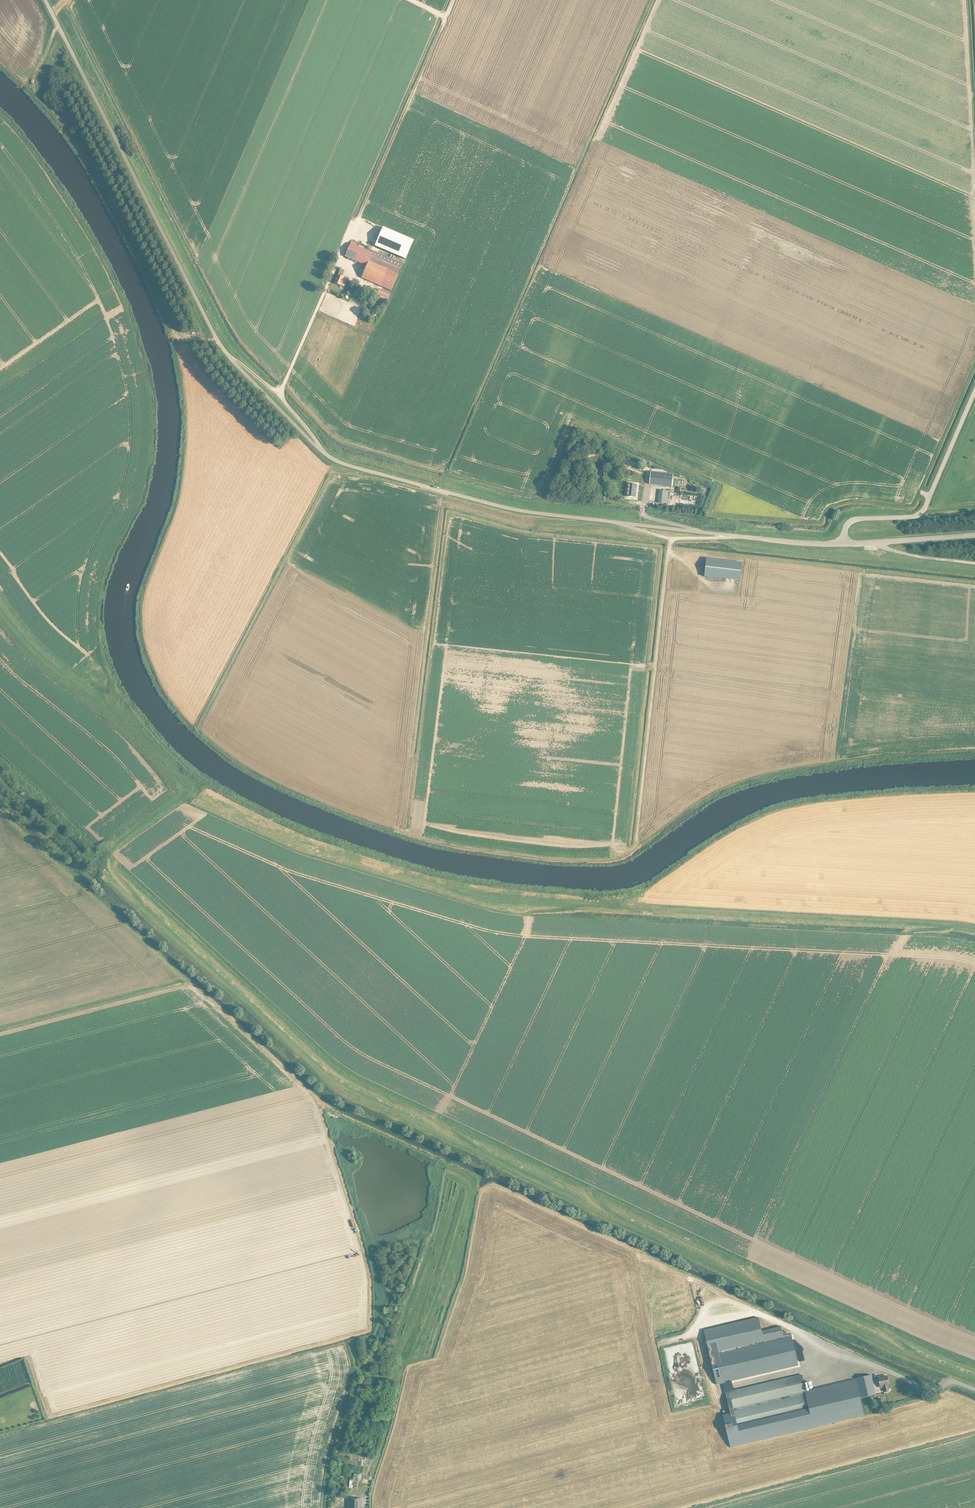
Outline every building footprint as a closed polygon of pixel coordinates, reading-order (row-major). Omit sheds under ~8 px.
[(383,227),(375,246),(404,259),(412,240),(383,227)] [(373,251),(372,253),(353,245),(354,243),(351,242),(345,257),(367,266),(361,278),(391,291),(402,264),(373,251)] [(344,271),(341,269),(334,283),(340,286),(340,285),(344,287),(347,280),(341,277),(344,271)] [(390,294),(379,289),(375,298),(386,303),(390,294)] [(651,475),(650,485),(673,487),(674,477),(651,475)] [(636,498),(636,493),(637,485),(630,484),(628,497),(636,498)] [(660,490),(658,502),(667,503),(668,499),(669,491),(660,490)] [(699,510),(700,498),(680,497),(679,509),(699,510)] [(708,559),(706,577),(741,581),(743,563),(708,559)] [(759,1318),(704,1331),(717,1385),(799,1366),(791,1335),(787,1335),(787,1332),(783,1332),(781,1327),(762,1332),(759,1318)] [(860,1398),(856,1380),(805,1392),(801,1375),(726,1393),(730,1413),(723,1415),(730,1445),(814,1427),(813,1426),(864,1414),(860,1398)] [(876,1394),(871,1375),(857,1378),(857,1380),(856,1380),(860,1398),(876,1394)] [(878,1378),(879,1383),(880,1386),(883,1386),(884,1387),(885,1392),(889,1391),(888,1389),(891,1388),(890,1384),(889,1384),(887,1376),(878,1378)] [(361,1499),(348,1499),(348,1507),(361,1507),(361,1499)]
